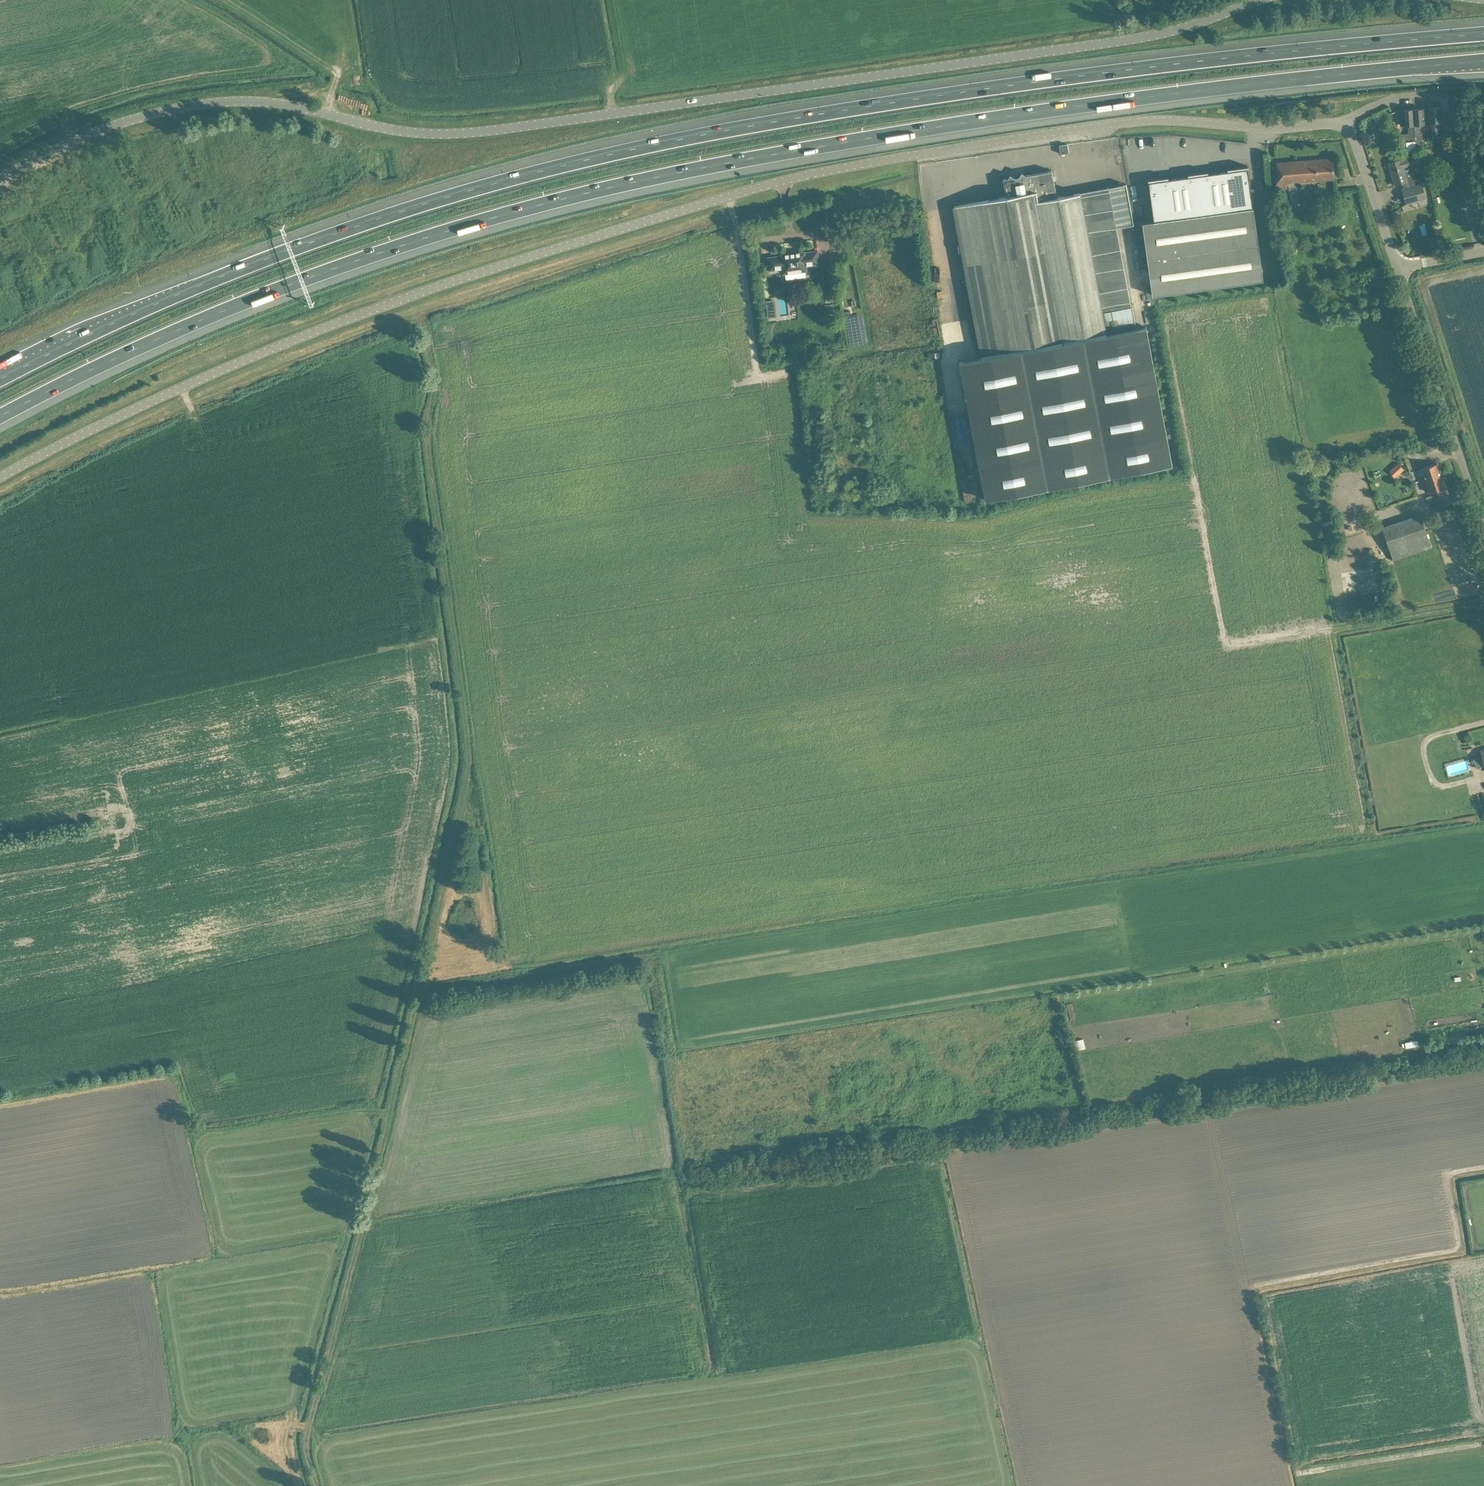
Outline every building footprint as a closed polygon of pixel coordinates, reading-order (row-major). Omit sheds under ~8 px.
[(1428,108),(1429,123),(1433,138),(1441,135),(1438,122),(1442,122),(1441,107),(1428,108)] [(1415,141),(1416,150),(1422,149),(1420,124),(1424,124),(1424,120),(1425,120),(1424,119),(1423,108),(1413,109),(1415,138),(1415,141)] [(1412,138),(1415,138),(1413,109),(1403,110),(1404,126),(1408,125),(1409,138),(1412,138)] [(1399,139),(1400,152),(1407,151),(1406,142),(1406,139),(1399,139)] [(1415,141),(1413,141),(1406,142),(1407,151),(1416,150),(1415,141)] [(1069,152),(1067,144),(1059,145),(1060,154),(1069,152)] [(1405,188),(1411,187),(1409,180),(1408,180),(1407,178),(1413,176),(1409,165),(1417,163),(1415,155),(1401,159),(1388,163),(1395,185),(1403,182),(1405,188)] [(1276,172),(1276,182),(1277,188),(1285,188),(1285,183),(1292,182),(1292,179),(1299,178),(1300,181),(1334,178),(1333,158),(1276,163),(1277,171),(1276,172)] [(1250,188),(1251,188),(1250,188),(1249,178),(1250,178),(1249,178),(1248,165),(1227,168),(1227,170),(1227,171),(1209,173),(1208,173),(1208,171),(1187,174),(1188,176),(1169,179),(1169,178),(1169,176),(1148,179),(1150,192),(1149,192),(1150,192),(1151,201),(1151,202),(1153,211),(1152,211),(1152,212),(1153,212),(1154,219),(1153,219),(1153,220),(1154,220),(1154,221),(1142,222),(1152,295),(1263,280),(1253,206),(1253,205),(1252,198),(1252,197),(1252,198),(1250,188)] [(985,498),(1172,463),(1140,304),(1131,306),(1109,187),(1057,197),(1052,170),(1026,175),(1022,172),(1018,176),(1014,177),(1010,174),(1007,178),(1003,179),(1006,196),(954,206),(983,358),(959,361),(985,498)] [(1411,187),(1405,188),(1402,189),(1406,203),(1425,198),(1421,184),(1411,187)] [(806,265),(819,263),(818,250),(805,252),(804,251),(781,254),(781,255),(768,257),(770,270),(783,268),(783,273),(807,270),(806,265)] [(771,303),(771,317),(779,317),(779,303),(771,303)] [(1400,472),(1404,469),(1398,463),(1394,466),(1400,472)] [(1436,463),(1421,468),(1430,493),(1445,487),(1436,463)] [(1431,547),(1420,514),(1382,527),(1393,560),(1431,547)] [(1475,1186),(1474,1199),(1483,1200),(1483,1187),(1475,1186)]
